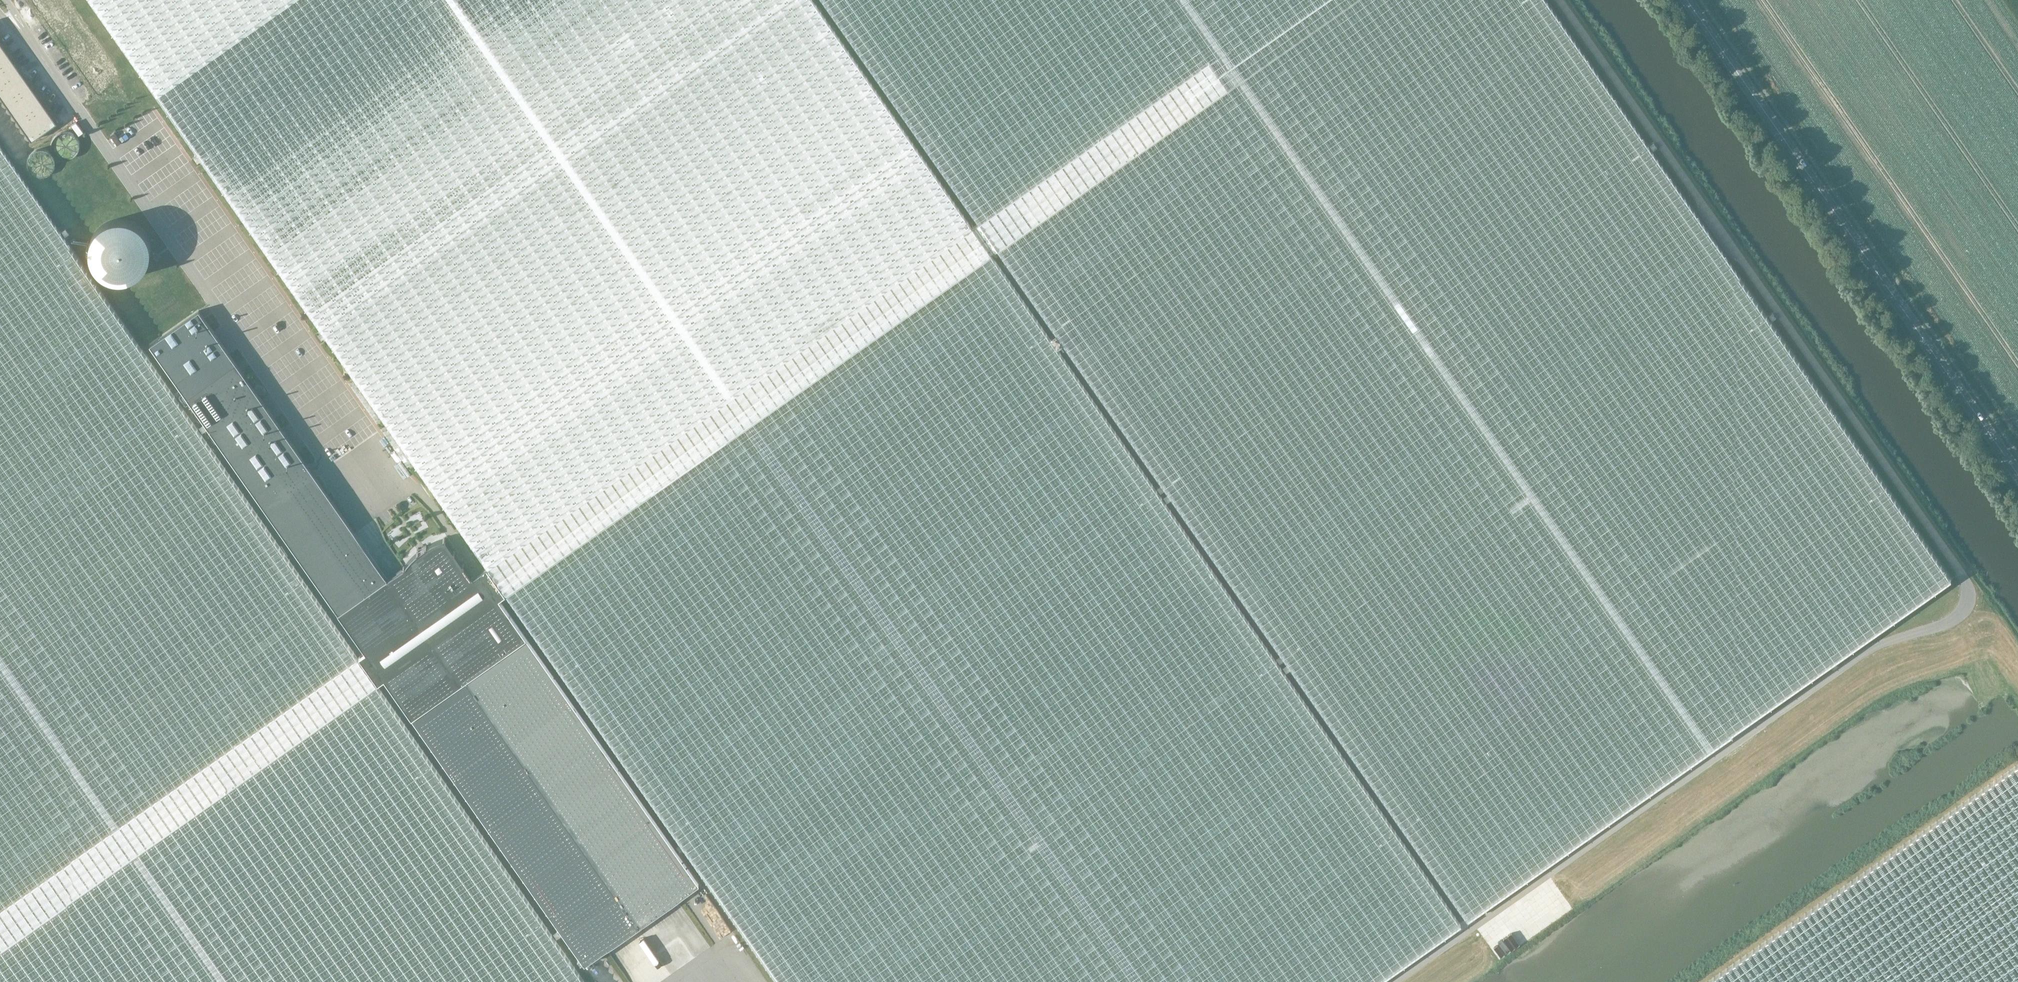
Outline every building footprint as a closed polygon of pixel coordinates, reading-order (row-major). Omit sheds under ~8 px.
[(95,99),(120,82),(64,0),(27,0),(95,99)] [(503,589),(987,251),(811,0),(92,0),(488,567),(503,589)] [(990,248),(1225,82),(1217,70),(1315,1),(1316,0),(815,0),(990,248)] [(990,248),(1464,923),(1953,579),(1546,0),(1316,0),(1315,1),(1217,70),(1225,82),(990,248)] [(30,141),(55,124),(0,44),(0,98),(30,141)] [(356,659),(0,148),(0,948),(375,685),(374,685),(356,659)] [(123,219),(120,219),(117,219),(114,219),(112,220),(109,221),(107,222),(104,223),(102,225),(100,226),(98,228),(96,230),(94,232),(93,234),(92,237),(91,239),(90,242),(89,245),(89,247),(89,250),(89,253),(89,255),(90,258),(91,261),(92,263),(93,265),(94,268),(96,270),(98,272),(100,274),(102,275),(104,277),(107,278),(109,279),(112,280),(114,280),(117,281),(120,281),(123,281),(125,280),(128,280),(130,279),(133,278),(135,277),(138,275),(140,274),(142,272),(144,270),(145,268),(147,265),(148,263),(149,261),(150,258),(150,255),(151,253),(151,250),(151,247),(150,245),(150,242),(149,239),(148,237),(147,234),(145,232),(144,230),(142,228),(140,226),(138,225),(135,223),(133,222),(130,221),(128,220),(125,219),(123,219)] [(503,589),(506,593),(778,981),(1379,981),(1459,926),(987,251),(503,589)] [(188,399),(208,440),(214,440),(229,427),(229,435),(232,439),(249,440),(250,436),(258,432),(256,446),(260,447),(261,438),(270,448),(273,446),(268,435),(262,438),(257,427),(259,425),(253,414),(246,418),(252,412),(242,400),(248,397),(249,392),(247,393),(239,379),(227,365),(195,380),(199,389),(198,391),(196,406),(190,398),(188,399)] [(250,451),(248,449),(243,452),(250,464),(263,456),(258,446),(250,451)] [(256,460),(250,464),(258,474),(267,466),(262,460),(258,463),(256,460)] [(398,563),(376,577),(329,502),(318,503),(318,509),(313,509),(313,514),(308,517),(308,527),(303,519),(299,522),(298,522),(284,530),(280,531),(359,656),(372,656),(374,659),(477,595),(472,587),(465,588),(465,581),(439,539),(426,540),(397,558),(398,563)] [(453,679),(461,677),(626,924),(688,883),(686,878),(593,740),(594,743),(592,743),(590,739),(588,736),(586,737),(582,727),(579,722),(574,724),(574,725),(568,726),(567,723),(574,721),(572,714),(568,708),(568,709),(519,635),(453,679)] [(0,948),(0,981),(582,981),(375,685),(0,948)] [(1707,981),(2017,981),(2017,764),(1707,981)]
